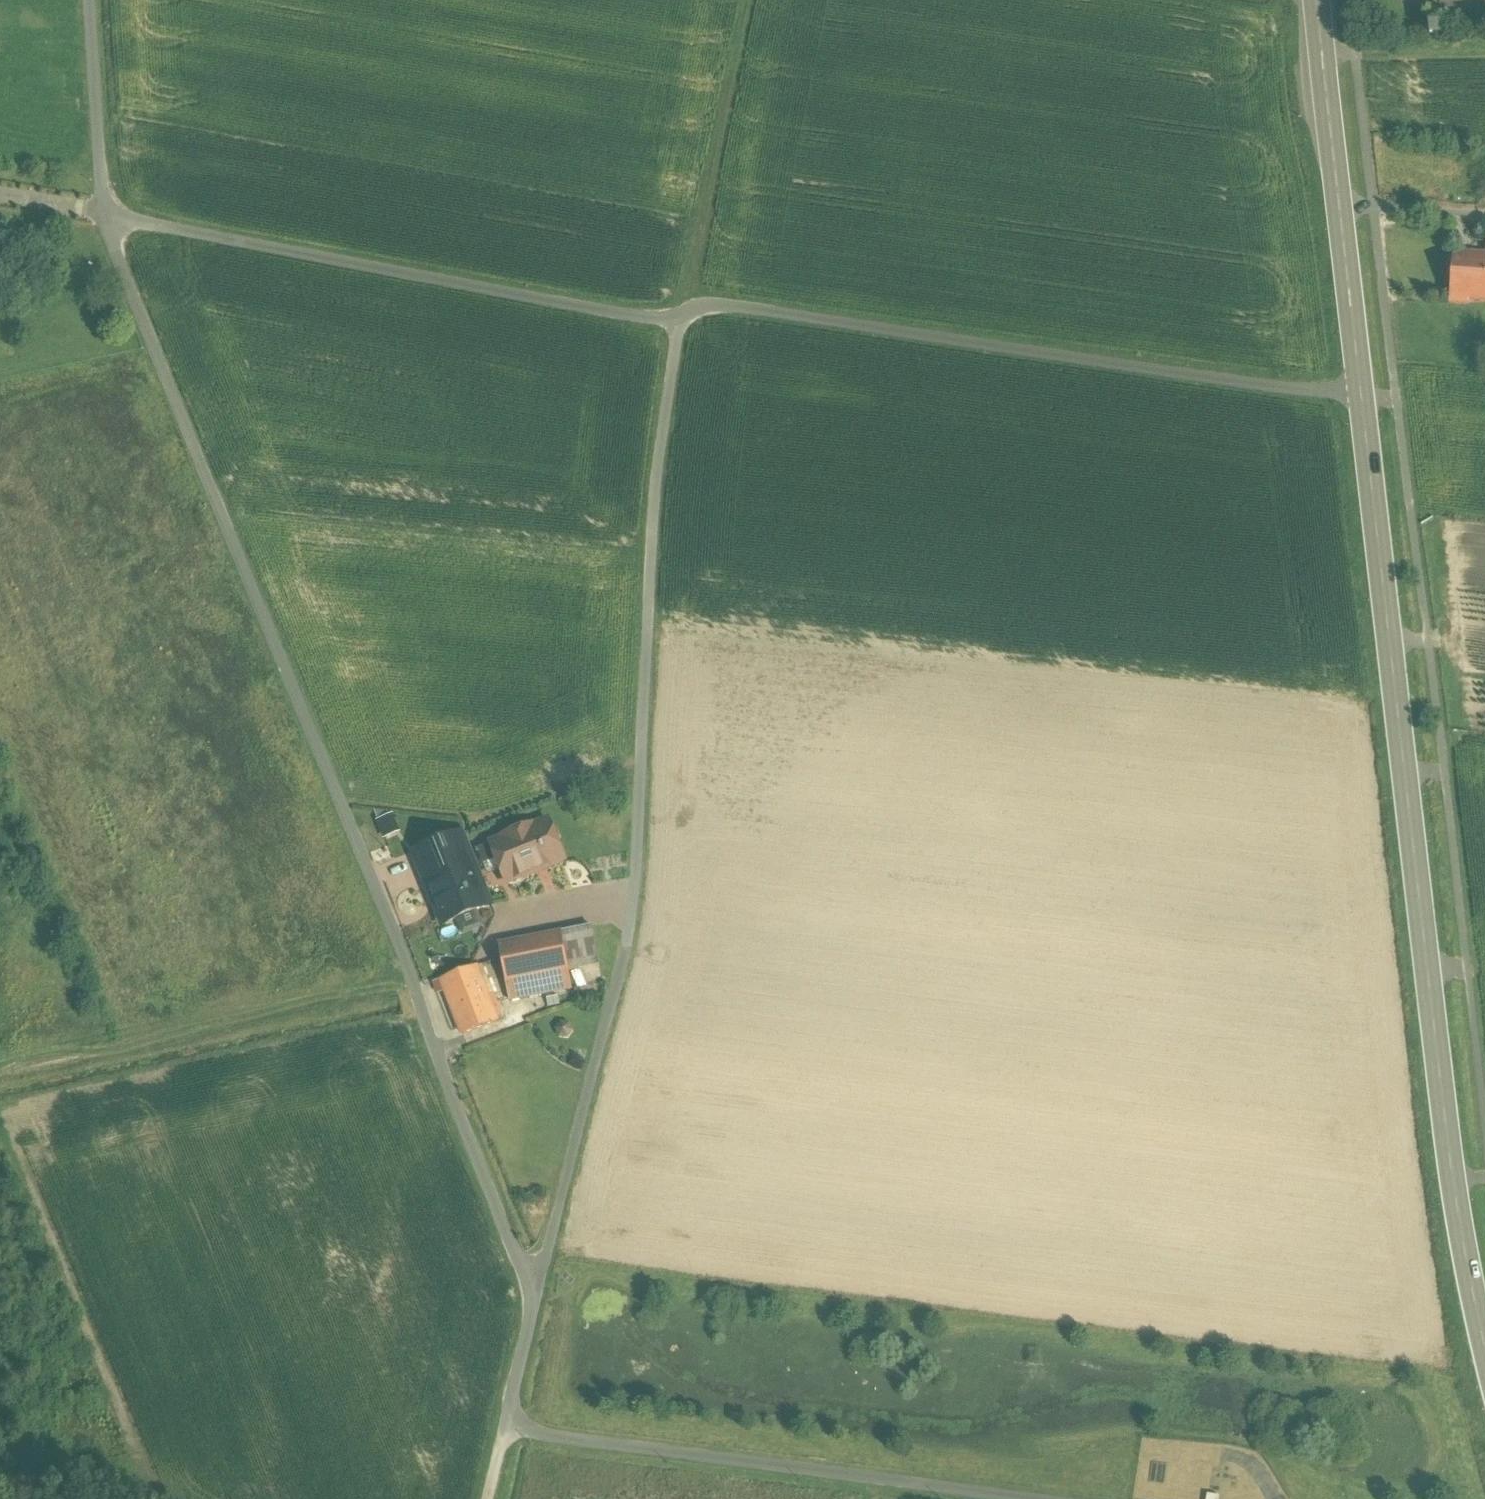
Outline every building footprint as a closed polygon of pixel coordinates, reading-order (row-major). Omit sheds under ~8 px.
[(1449,253),(1446,302),(1484,304),(1484,229),(1480,228),(1478,253),(1449,253)] [(393,814),(376,820),(383,839),(400,833),(393,814)] [(543,814),(480,840),(499,886),(562,860),(543,814)] [(460,831),(409,854),(441,927),(493,904),(460,831)] [(559,933),(493,946),(506,1007),(571,994),(559,933)] [(434,982),(454,1040),(496,1025),(476,967),(434,982)]
